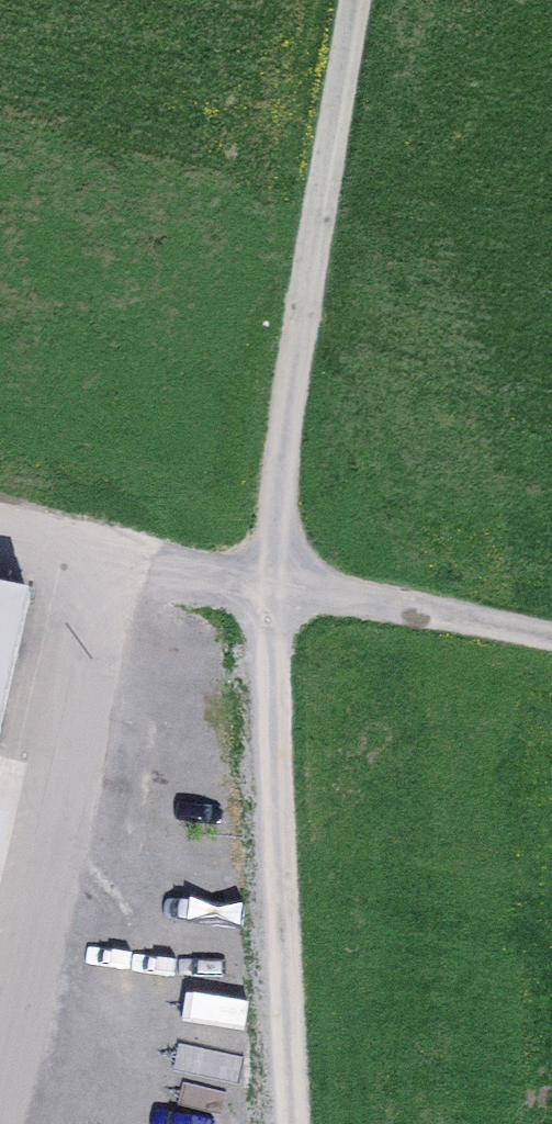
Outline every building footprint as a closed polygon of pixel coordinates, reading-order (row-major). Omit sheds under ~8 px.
[(28,600),(0,594),(0,727),(28,600)]
